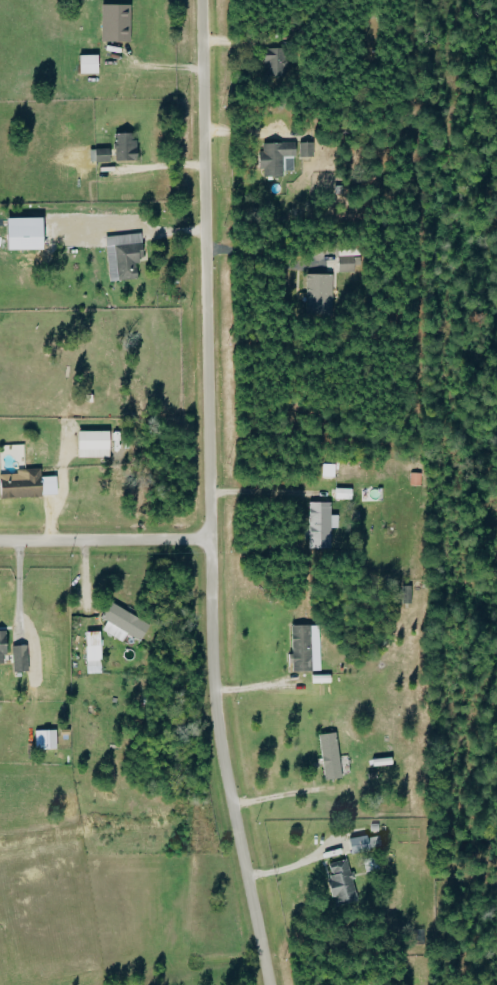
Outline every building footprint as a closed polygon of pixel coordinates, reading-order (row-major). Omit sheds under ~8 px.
[(129,4),(100,4),(100,41),(128,41),(129,4)] [(262,48),(262,75),(285,74),(285,48),(262,48)] [(95,55),(77,55),(77,74),(95,74),(95,55)] [(135,161),(134,134),(113,134),(114,161),(135,161)] [(262,177),(282,176),(282,171),(294,171),(293,143),(261,143),(261,153),(256,153),(257,169),(262,169),(262,177)] [(312,143),(298,143),(299,157),(313,157),(312,143)] [(108,149),(88,149),(88,162),(108,162),(108,149)] [(104,236),(107,281),(135,280),(134,261),(142,261),(140,234),(104,236)] [(305,274),(304,314),(330,314),(331,275),(305,274)] [(107,431),(75,431),(75,457),(106,458),(107,431)] [(23,469),(22,478),(0,477),(0,497),(39,498),(39,470),(23,469)] [(421,474),(410,473),(410,486),(420,486),(421,474)] [(350,500),(350,490),(334,489),(334,499),(350,500)] [(329,529),(337,528),(336,516),(330,516),(330,502),(307,503),(308,549),(330,548),(329,529)] [(401,603),(411,604),(411,586),(402,586),(401,603)] [(105,622),(100,631),(121,642),(125,634),(138,641),(147,625),(108,603),(99,619),(105,622)] [(290,626),(291,673),(311,672),(310,625),(290,626)] [(27,672),(25,646),(11,646),(12,672),(27,672)] [(54,731),(42,731),(43,750),(55,750),(54,731)] [(340,779),(335,733),(318,735),(323,781),(340,779)] [(347,839),(349,855),(368,852),(366,836),(347,839)] [(334,907),(356,902),(346,860),(324,865),(334,907)]
